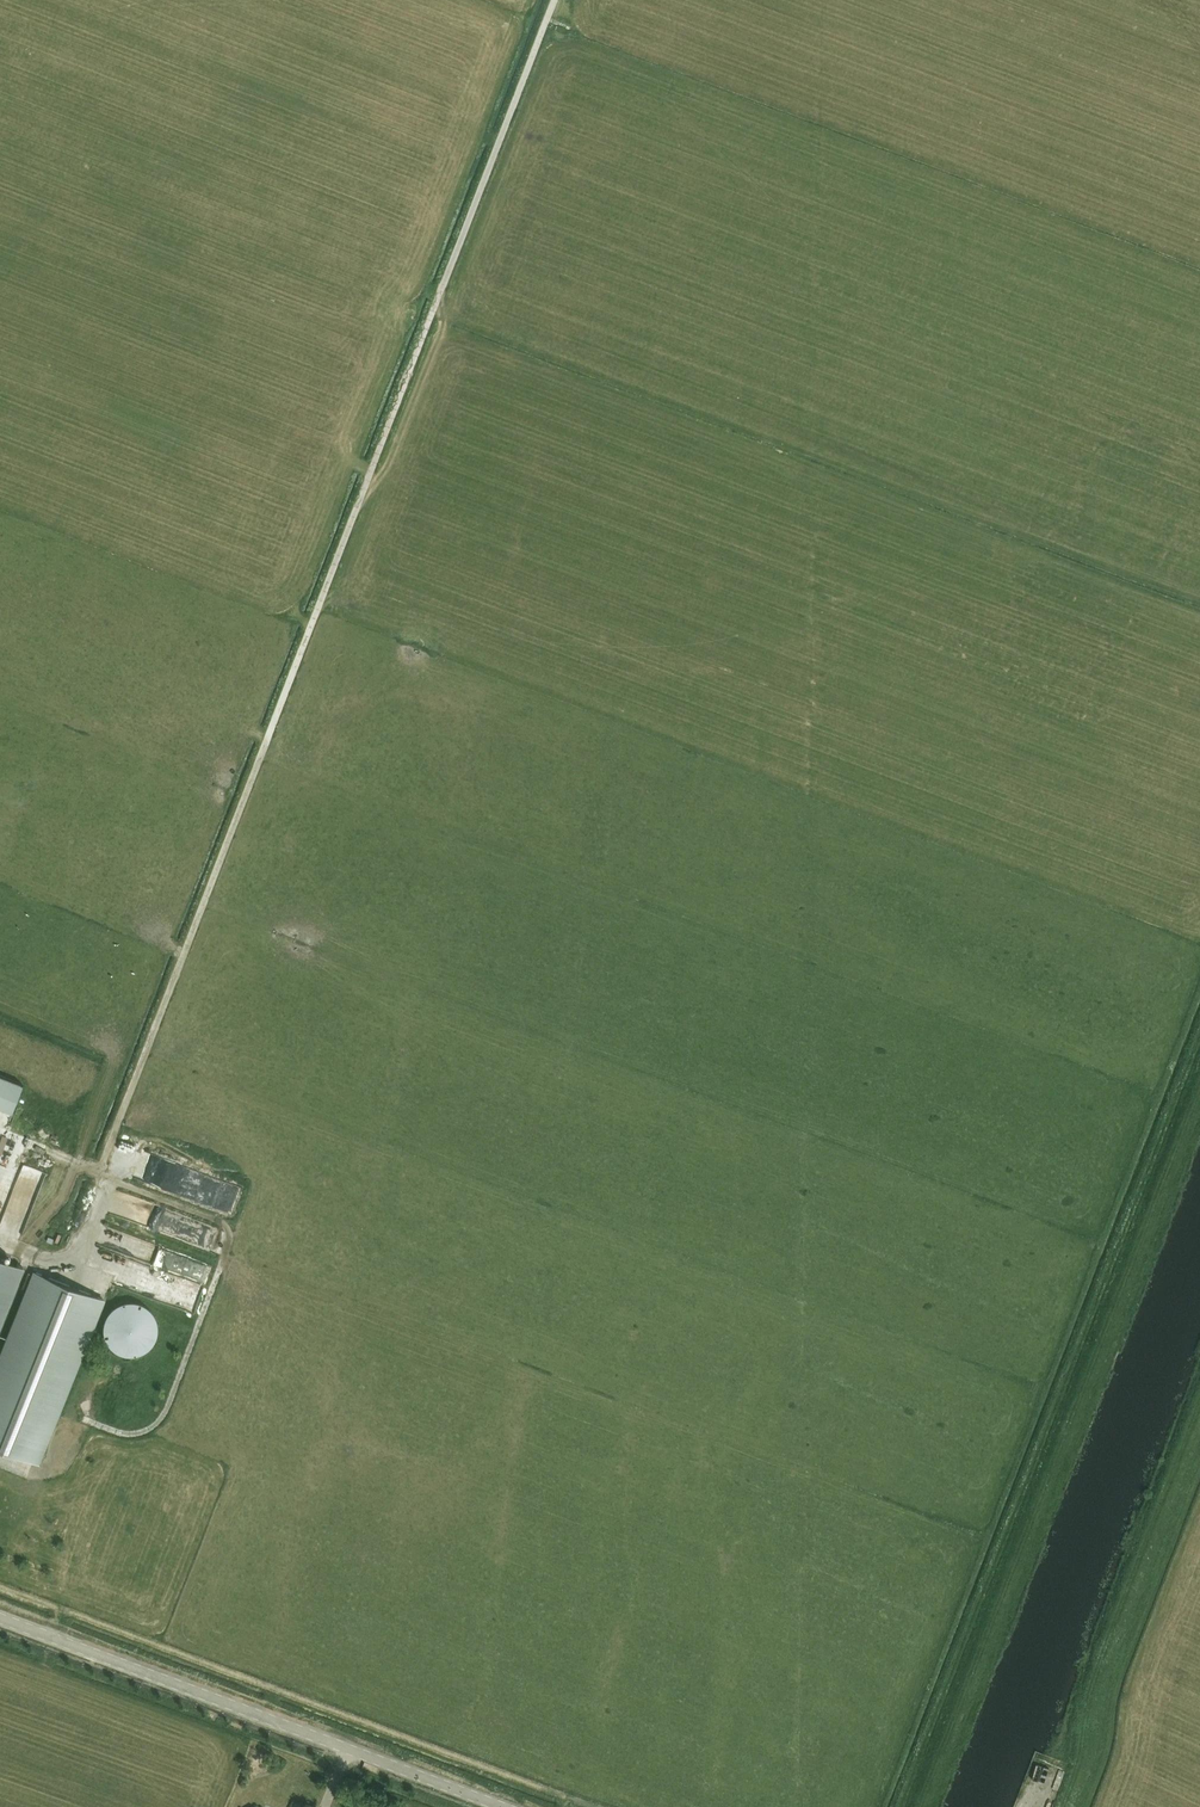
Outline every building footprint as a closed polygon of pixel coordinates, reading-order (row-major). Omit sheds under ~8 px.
[(26,1081),(0,1072),(0,1104),(15,1110),(26,1081)] [(121,1140),(116,1155),(135,1161),(140,1146),(121,1140)] [(27,1180),(26,1186),(42,1190),(46,1169),(24,1164),(20,1179),(27,1180)] [(112,1228),(107,1245),(146,1258),(149,1248),(143,1246),(146,1239),(112,1228)] [(26,1265),(0,1254),(0,1332),(26,1265)] [(40,1464),(106,1299),(34,1270),(0,1353),(0,1448),(40,1464)] [(114,1308),(111,1310),(109,1313),(107,1317),(105,1321),(104,1324),(104,1328),(104,1332),(105,1336),(106,1340),(108,1343),(110,1346),(113,1349),(116,1352),(120,1354),(123,1355),(127,1356),(131,1356),(135,1356),(139,1355),(142,1354),(146,1352),(149,1350),(152,1347),(154,1344),(156,1341),(158,1337),(159,1333),(159,1329),(159,1326),(158,1322),(157,1318),(155,1314),(153,1311),(150,1308),(147,1306),(144,1304),(140,1303),(136,1302),(132,1301),(128,1302),(124,1302),(121,1304),(117,1305),(114,1308)]
